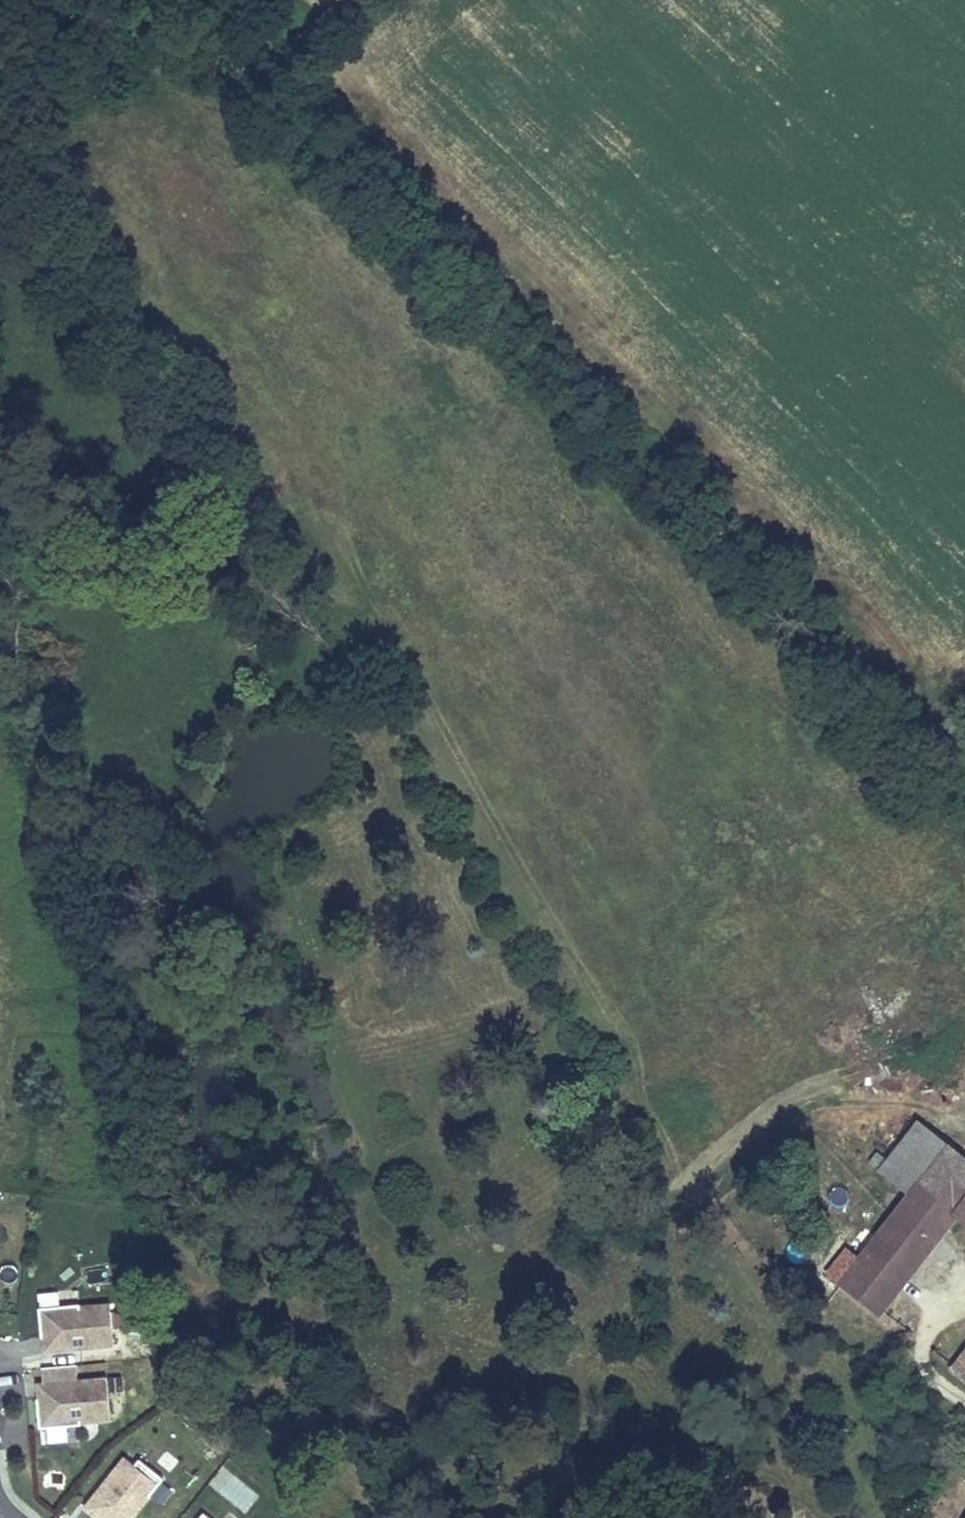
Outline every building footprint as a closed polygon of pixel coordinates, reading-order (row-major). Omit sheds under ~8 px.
[(844,1281),(879,1310),(956,1211),(964,1218),(964,1160),(948,1147),(844,1281)] [(109,1307),(39,1314),(43,1360),(114,1353),(109,1307)] [(956,1370),(964,1377),(964,1358),(956,1370)] [(77,1369),(41,1371),(41,1388),(34,1388),(36,1433),(114,1428),(109,1379),(77,1382),(77,1369)] [(162,1483),(139,1463),(134,1470),(122,1459),(80,1512),(88,1517),(134,1517),(162,1483)]
